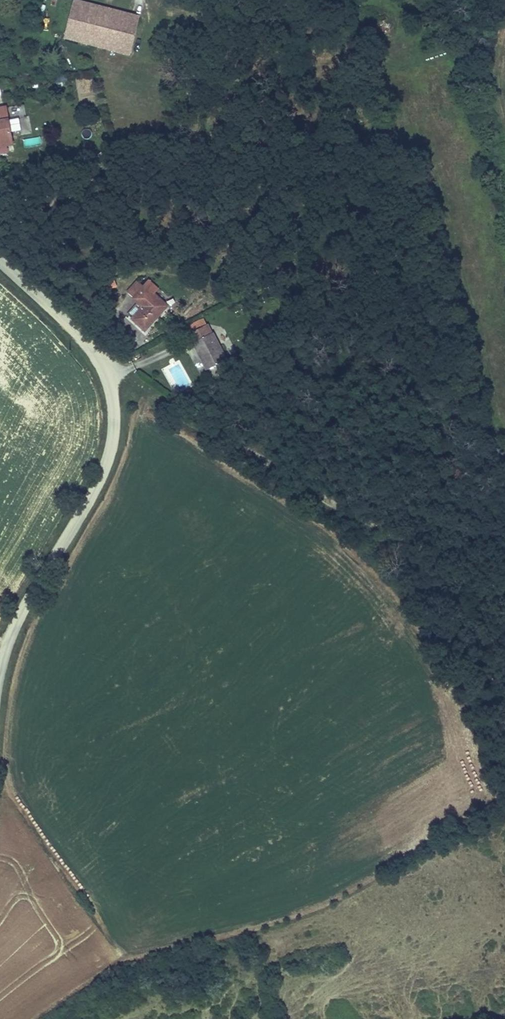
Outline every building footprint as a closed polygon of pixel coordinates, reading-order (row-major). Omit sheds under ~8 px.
[(109,16),(91,11),(94,3),(82,0),(78,0),(65,44),(74,46),(77,34),(103,38),(109,16)] [(128,42),(134,22),(109,16),(103,38),(128,42)] [(66,75),(55,75),(56,83),(66,83),(66,75)] [(0,117),(0,152),(7,150),(6,142),(13,141),(11,127),(19,125),(17,114),(9,115),(0,117)] [(24,139),(25,148),(42,145),(40,137),(24,139)] [(169,307),(146,287),(135,298),(140,303),(131,313),(149,330),(169,307)] [(218,331),(195,340),(207,369),(220,363),(223,372),(243,363),(239,354),(229,358),(218,331)]
